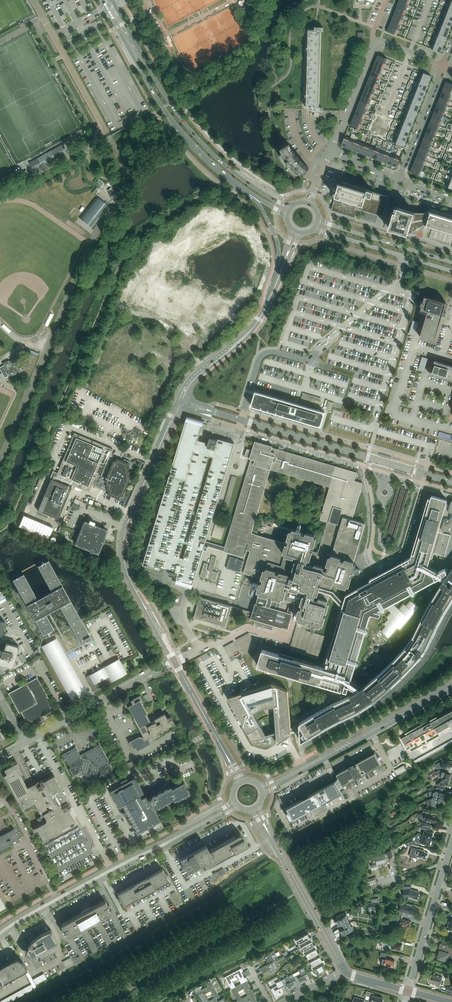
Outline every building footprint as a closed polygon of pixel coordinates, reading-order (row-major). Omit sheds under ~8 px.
[(407,10),(409,5),(399,1),(397,6),(407,10)] [(253,15),(248,6),(242,9),(246,18),(253,15)] [(397,6),(395,11),(405,15),(407,10),(397,6)] [(403,20),(405,15),(395,11),(393,16),(403,20)] [(445,13),(443,18),(451,22),(451,16),(445,13)] [(391,21),(401,25),(403,20),(393,16),(391,21)] [(451,23),(451,22),(443,18),(441,23),(450,27),(451,23)] [(399,30),(401,25),(391,21),(389,26),(399,30)] [(448,32),(450,27),(441,23),(439,28),(448,32)] [(397,35),(399,30),(389,26),(387,31),(397,35)] [(314,31),(310,31),(308,107),(312,107),(312,110),(314,110),(314,116),(319,116),(322,29),(315,28),(314,31)] [(446,37),(448,32),(439,28),(437,33),(446,37)] [(446,37),(437,33),(435,38),(444,42),(446,37)] [(435,38),(433,44),(443,47),(444,42),(435,38)] [(431,49),(440,52),(443,47),(433,44),(431,49)] [(385,64),(387,59),(378,55),(376,60),(385,64)] [(383,69),(385,64),(376,60),(374,65),(383,69)] [(372,70),(381,74),(383,69),(374,65),(372,70)] [(380,79),(381,74),(372,70),(370,75),(380,79)] [(429,81),(431,76),(422,72),(420,77),(429,81)] [(370,75),(368,80),(378,84),(380,79),(370,75)] [(420,77),(418,82),(427,86),(429,81),(420,77)] [(376,89),(378,84),(368,80),(366,85),(376,89)] [(425,91),(427,86),(418,82),(416,87),(425,91)] [(374,94),(376,89),(366,85),(364,90),(374,94)] [(423,96),(425,91),(416,87),(414,92),(423,96)] [(444,87),(442,92),(451,95),(451,94),(451,90),(444,87)] [(372,99),(374,94),(364,90),(362,95),(372,99)] [(423,96),(414,92),(412,97),(421,101),(423,96)] [(451,95),(442,92),(440,97),(449,100),(451,95)] [(370,104),(372,99),(362,95),(360,100),(370,104)] [(419,106),(421,101),(412,97),(410,102),(419,106)] [(449,100),(440,97),(438,102),(447,105),(449,100)] [(368,109),(370,104),(360,100),(358,105),(368,109)] [(410,102),(408,107),(417,111),(419,106),(410,102)] [(447,105),(438,102),(436,107),(445,110),(447,105)] [(366,114),(368,109),(358,105),(356,110),(366,114)] [(415,116),(417,111),(408,107),(406,113),(415,116)] [(445,110),(436,107),(434,112),(443,116),(445,110)] [(364,119),(366,114),(356,110),(354,116),(364,119)] [(443,116),(434,112),(432,117),(442,121),(443,116)] [(413,121),(415,116),(406,113),(404,118),(413,121)] [(362,124),(364,119),(354,116),(352,121),(362,124)] [(442,121),(432,117),(430,122),(440,126),(442,121)] [(411,126),(413,121),(404,118),(402,123),(411,126)] [(360,129),(362,124),(352,121),(350,126),(360,129)] [(440,126),(430,122),(428,127),(438,131),(440,126)] [(409,131),(411,126),(402,123),(400,128),(409,131)] [(438,131),(428,127),(426,132),(436,136),(438,131)] [(407,136),(409,131),(400,128),(398,133),(407,136)] [(436,136),(426,132),(424,137),(434,141),(436,136)] [(398,133),(396,138),(405,141),(407,136),(398,133)] [(341,145),(346,147),(350,138),(345,136),(341,145)] [(434,141),(424,137),(422,142),(432,146),(434,141)] [(346,147),(351,149),(355,140),(350,138),(346,147)] [(403,146),(405,141),(396,138),(394,143),(403,146)] [(351,149),(356,151),(360,142),(355,140),(351,149)] [(356,151),(361,153),(365,144),(360,142),(356,151)] [(432,146),(422,142),(420,147),(430,151),(432,146)] [(63,144),(29,163),(34,171),(42,167),(68,153),(65,148),(63,144)] [(296,155),(295,154),(294,152),(292,150),(291,147),(290,146),(289,144),(282,148),(284,152),(279,155),(280,156),(281,157),(282,159),(283,160),(284,161),(285,163),(286,164),(287,166),(288,167),(290,169),(292,171),(294,173),(296,175),(297,176),(301,172),(305,175),(309,168),(307,167),(306,165),(304,164),(302,162),(300,160),(298,158),(297,156),(296,155)] [(361,153),(366,155),(370,146),(365,144),(361,153)] [(366,155),(372,157),(375,148),(370,146),(366,155)] [(430,151),(420,147),(418,152),(428,156),(430,151)] [(372,157),(377,159),(380,150),(375,148),(372,157)] [(377,159),(382,161),(385,152),(380,150),(377,159)] [(382,161),(387,163),(390,154),(385,152),(382,161)] [(428,156),(418,152),(416,157),(426,161),(428,156)] [(387,163),(392,165),(395,156),(390,154),(387,163)] [(400,158),(395,156),(392,165),(397,167),(400,158)] [(426,161),(416,157),(414,162),(424,166),(426,161)] [(424,166),(414,162),(412,168),(422,171),(424,166)] [(412,168),(410,172),(420,176),(422,171),(412,168)] [(389,196),(340,181),(334,200),(335,201),(332,210),(353,216),(356,211),(358,208),(383,215),(389,196)] [(96,196),(79,218),(91,227),(95,222),(94,221),(98,217),(99,218),(108,205),(96,196)] [(395,211),(394,211),(389,229),(408,235),(408,234),(424,224),(427,225),(451,233),(451,216),(441,212),(431,209),(426,213),(414,212),(398,207),(397,210),(396,210),(395,210),(395,211)] [(346,283),(346,281),(333,277),(330,285),(336,287),(337,284),(340,285),(342,281),(346,283)] [(429,339),(435,341),(446,302),(425,296),(423,302),(422,301),(421,305),(422,305),(420,310),(427,312),(420,337),(425,338),(425,339),(428,340),(429,339)] [(49,326),(55,313),(52,312),(47,324),(49,326)] [(415,332),(418,322),(413,321),(410,330),(409,333),(414,335),(415,332)] [(5,378),(10,376),(11,377),(16,374),(16,373),(18,371),(19,372),(25,369),(21,363),(20,364),(19,362),(20,361),(17,355),(11,358),(12,360),(9,361),(9,360),(3,363),(4,365),(0,367),(0,369),(5,378)] [(419,369),(424,370),(428,358),(423,356),(419,369)] [(436,362),(432,373),(451,379),(451,367),(436,362)] [(325,412),(256,391),(251,406),(321,426),(325,412)] [(186,420),(174,461),(143,565),(160,569),(160,567),(167,569),(179,572),(177,579),(193,584),(205,545),(207,538),(235,444),(218,439),(217,443),(217,442),(217,440),(210,438),(208,443),(198,440),(202,428),(203,424),(186,420)] [(439,432),(438,437),(451,441),(451,436),(439,432)] [(74,433),(63,460),(62,459),(65,451),(60,449),(56,457),(59,458),(58,461),(55,460),(53,465),(56,466),(57,463),(61,464),(57,473),(53,471),(50,478),(51,479),(38,510),(58,519),(71,487),(72,485),(89,492),(92,485),(106,491),(106,490),(108,491),(107,494),(118,499),(120,496),(122,497),(131,476),(128,475),(130,472),(128,471),(131,463),(130,461),(125,459),(122,460),(122,461),(117,458),(115,462),(113,461),(106,478),(102,476),(113,449),(74,433)] [(225,627),(230,612),(274,625),(279,627),(288,629),(291,618),(294,607),(295,602),(298,603),(302,604),(298,618),(321,625),(330,593),(341,605),(343,605),(342,609),(339,609),(335,623),(337,624),(331,644),(329,643),(323,664),(325,665),(324,668),(262,649),(258,665),(327,686),(328,685),(327,685),(329,679),(343,683),(343,684),(344,681),(345,682),(343,689),(347,690),(349,685),(357,690),(351,694),(351,695),(332,704),(318,711),(300,723),(300,729),(300,731),(301,741),(309,736),(313,734),(318,731),(322,728),(327,725),(332,723),(337,720),(341,718),(346,715),(351,713),(356,711),(361,709),(373,701),(391,685),(402,674),(421,655),(425,649),(427,644),(430,639),(432,634),(434,630),(437,625),(439,620),(442,616),(444,611),(447,607),(450,602),(451,598),(451,569),(446,576),(443,574),(447,572),(445,568),(439,572),(430,567),(434,553),(444,556),(451,535),(446,534),(443,533),(440,532),(438,531),(446,503),(447,500),(432,496),(431,495),(430,499),(428,498),(429,498),(428,498),(426,505),(424,505),(412,547),(414,547),(410,558),(381,573),(370,580),(371,582),(346,595),(344,602),(343,601),(333,591),(331,590),(334,581),(347,585),(365,523),(352,519),(363,483),(355,480),(357,472),(296,454),(272,447),(272,446),(255,441),(252,450),(247,449),(246,453),(244,457),(251,458),(244,482),(243,484),(225,544),(220,543),(209,539),(207,538),(205,545),(233,554),(244,557),(246,550),(250,550),(248,558),(243,573),(263,578),(253,612),(200,596),(194,618),(225,627)] [(237,477),(232,475),(223,505),(228,506),(237,477)] [(396,540),(409,490),(406,489),(406,487),(401,486),(401,487),(397,486),(383,537),(396,540)] [(80,501),(75,499),(72,507),(79,510),(80,506),(78,505),(80,501)] [(451,500),(451,501),(451,503),(450,503),(450,504),(449,504),(448,504),(446,503),(438,531),(443,533),(444,530),(451,533),(451,500)] [(53,527),(24,515),(19,526),(49,538),(53,527)] [(99,552),(105,539),(103,538),(106,530),(93,524),(92,522),(91,522),(90,523),(89,524),(83,522),(78,536),(79,537),(76,545),(89,551),(90,552),(91,553),(92,552),(93,550),(99,552)] [(225,525),(216,522),(212,536),(221,539),(225,525)] [(213,570),(217,557),(212,556),(208,569),(213,570)] [(226,568),(240,572),(244,560),(229,556),(226,568)] [(60,606),(71,626),(81,644),(91,638),(70,600),(62,586),(49,560),(45,562),(41,565),(38,566),(52,591),(37,599),(23,574),(20,576),(16,578),(13,580),(27,605),(35,620),(43,635),(53,629),(46,614),(48,613),(60,606)] [(200,576),(216,580),(218,572),(207,569),(208,564),(204,562),(200,576)] [(306,630),(307,625),(298,623),(289,650),(318,659),(325,636),(306,630)] [(254,642),(251,637),(249,633),(236,640),(244,654),(257,647),(254,642)] [(73,703),(88,695),(80,680),(66,654),(57,638),(42,646),(73,703)] [(19,646),(6,642),(5,644),(2,644),(0,645),(0,664),(12,668),(19,646)] [(228,655),(238,650),(234,642),(224,647),(228,655)] [(127,673),(122,664),(121,663),(119,659),(89,675),(86,677),(94,691),(112,682),(127,673)] [(29,727),(42,720),(40,717),(54,710),(40,683),(37,678),(26,683),(8,693),(19,713),(21,712),(29,727)] [(255,745),(256,745),(274,745),(271,735),(277,733),(277,744),(291,734),(291,733),(291,732),(300,731),(300,729),(291,730),(288,691),(288,690),(287,690),(273,683),(272,683),(230,696),(230,697),(229,697),(229,698),(229,699),(254,744),(255,745)] [(144,702),(140,695),(130,700),(131,701),(124,705),(126,709),(128,708),(133,717),(132,717),(143,736),(140,737),(140,736),(129,742),(134,751),(136,749),(137,751),(151,743),(150,741),(160,736),(158,733),(172,725),(172,726),(175,724),(170,716),(167,718),(164,713),(150,721),(147,714),(148,714),(142,703),(144,702)] [(450,726),(447,721),(450,719),(451,722),(451,710),(438,718),(436,716),(405,734),(406,736),(401,738),(407,749),(409,747),(409,748),(410,748),(407,743),(435,728),(437,733),(450,726)] [(103,777),(114,771),(110,764),(109,765),(107,762),(108,761),(100,746),(98,747),(81,756),(76,747),(63,754),(71,768),(69,769),(73,776),(78,773),(89,776),(92,781),(99,777),(99,776),(102,774),(103,777)] [(343,785),(343,786),(382,764),(375,753),(355,764),(354,764),(354,763),(353,763),(353,762),(350,764),(351,765),(350,765),(351,766),(350,767),(350,766),(336,774),(338,777),(337,779),(341,787),(343,785)] [(451,760),(449,759),(449,760),(447,759),(446,763),(442,762),(441,767),(449,769),(450,765),(451,766),(451,760)] [(17,762),(4,769),(7,775),(5,776),(17,799),(20,804),(22,808),(24,807),(24,808),(35,802),(41,815),(43,814),(46,819),(45,822),(37,826),(33,829),(34,831),(37,830),(43,840),(44,841),(56,834),(56,833),(55,831),(74,820),(67,808),(70,806),(53,775),(45,779),(45,778),(42,779),(41,779),(27,787),(20,775),(23,773),(17,762)] [(131,762),(122,766),(125,771),(133,766),(131,762)] [(139,764),(132,768),(134,773),(141,769),(139,764)] [(403,765),(395,770),(398,775),(406,770),(403,765)] [(442,777),(449,779),(449,778),(450,778),(451,776),(450,775),(451,774),(444,772),(442,772),(440,769),(432,774),(434,777),(438,775),(438,774),(441,774),(442,774),(442,777)] [(448,784),(449,779),(442,777),(442,778),(441,778),(441,781),(440,781),(438,782),(437,786),(443,787),(444,785),(445,784),(448,784)] [(134,778),(111,791),(110,791),(110,792),(110,793),(118,808),(119,808),(120,808),(122,807),(137,833),(160,821),(154,809),(157,807),(172,799),(174,801),(190,792),(184,781),(171,788),(170,786),(148,798),(146,795),(144,797),(143,795),(144,795),(144,794),(144,793),(136,779),(135,778),(134,778)] [(290,821),(342,793),(340,789),(341,787),(337,779),(335,781),(308,796),(309,796),(308,796),(307,795),(306,794),(303,796),(304,797),(303,797),(304,798),(303,798),(287,807),(290,812),(286,813),(290,821)] [(430,799),(436,797),(444,799),(444,798),(445,794),(445,793),(441,792),(442,788),(436,788),(435,789),(429,792),(430,799)] [(442,804),(444,799),(436,797),(430,799),(427,800),(428,807),(432,805),(438,806),(438,804),(439,804),(439,803),(442,804)] [(313,811),(315,816),(324,812),(321,807),(313,811)] [(396,811),(391,814),(389,820),(398,816),(396,811)] [(438,817),(430,814),(428,814),(429,812),(423,811),(422,814),(420,813),(417,815),(418,819),(421,819),(420,822),(426,824),(427,820),(428,821),(429,821),(430,822),(431,822),(437,823),(437,821),(437,820),(438,817)] [(418,833),(417,835),(431,839),(432,836),(432,837),(433,834),(433,833),(430,832),(431,826),(423,824),(418,827),(418,828),(418,827),(425,830),(423,835),(421,834),(418,833)] [(10,845),(10,844),(20,839),(14,828),(0,836),(0,851),(10,845)] [(206,862),(208,866),(247,845),(243,838),(242,836),(241,835),(240,834),(239,834),(238,835),(237,835),(234,836),(209,850),(206,845),(202,847),(180,859),(187,872),(205,862),(206,862)] [(429,845),(431,839),(417,835),(415,840),(413,840),(405,843),(407,847),(413,845),(418,846),(419,843),(421,843),(423,843),(423,844),(428,845),(429,845)] [(419,849),(412,847),(410,853),(417,855),(417,856),(418,856),(418,857),(420,857),(426,859),(428,854),(424,853),(425,851),(419,849)] [(377,863),(386,861),(384,854),(371,857),(373,865),(377,864),(377,863)] [(218,875),(215,877),(215,878),(225,873),(223,868),(216,872),(218,875)] [(117,893),(124,905),(169,881),(162,869),(117,893)] [(408,897),(408,896),(417,899),(420,892),(411,889),(412,886),(404,886),(404,890),(405,897),(408,897)] [(175,892),(171,894),(176,904),(180,902),(175,892)] [(64,929),(68,936),(110,913),(106,906),(108,905),(105,900),(60,925),(63,930),(64,929)] [(401,906),(399,911),(398,911),(397,914),(402,916),(403,913),(404,913),(404,912),(413,915),(415,908),(412,907),(413,905),(407,903),(402,902),(400,906),(401,906)] [(395,921),(400,922),(399,926),(401,926),(400,928),(406,930),(407,928),(408,928),(410,921),(401,919),(402,916),(397,914),(395,921)] [(348,919),(346,915),(335,921),(337,926),(332,929),(340,924),(342,926),(343,925),(350,922),(350,921),(349,922),(348,919)] [(344,926),(344,927),(342,927),(343,929),(335,934),(335,935),(340,931),(343,935),(337,938),(337,939),(354,929),(352,926),(350,923),(351,923),(344,926)] [(29,945),(28,948),(25,953),(31,956),(57,942),(51,931),(51,930),(49,931),(48,931),(46,931),(45,932),(43,933),(41,934),(40,935),(38,936),(37,937),(35,938),(34,939),(33,941),(31,942),(30,944),(29,945)] [(300,948),(301,947),(311,941),(311,942),(313,940),(311,937),(309,938),(307,934),(308,933),(295,940),(299,946),(300,948)] [(304,955),(305,954),(315,949),(317,948),(315,945),(313,946),(311,942),(311,941),(301,947),(304,951),(302,952),(304,955)] [(401,950),(402,944),(389,941),(389,944),(392,944),(392,948),(401,950)] [(440,943),(438,950),(440,951),(438,958),(446,960),(448,956),(451,956),(451,946),(440,943)] [(317,953),(315,949),(305,954),(308,959),(306,960),(308,963),(310,962),(319,957),(321,956),(319,952),(317,953)] [(265,958),(268,964),(274,961),(274,960),(277,959),(273,952),(271,952),(257,959),(258,962),(265,958)] [(393,967),(394,960),(386,958),(387,953),(381,952),(380,956),(383,957),(381,964),(393,967)] [(321,961),(319,957),(310,962),(312,966),(311,967),(312,970),(323,964),(325,963),(324,960),(321,961)] [(20,973),(22,972),(24,971),(27,969),(22,961),(16,958),(14,959),(12,960),(9,961),(7,962),(4,964),(2,965),(0,966),(0,984),(20,973)] [(74,965),(70,958),(63,962),(66,969),(74,965)] [(275,962),(274,961),(268,964),(260,969),(262,971),(268,968),(271,974),(278,970),(273,963),(275,962)] [(326,969),(323,964),(312,970),(314,973),(315,973),(318,977),(322,974),(321,973),(324,972),(323,970),(326,969)] [(244,978),(241,972),(243,971),(241,968),(224,977),(231,989),(248,980),(246,977),(244,978)] [(307,974),(307,973),(304,968),(299,971),(298,970),(300,973),(293,976),(295,980),(298,985),(307,981),(304,975),(307,974)] [(0,1001),(9,1001),(36,986),(27,969),(24,971),(31,984),(0,1001)] [(44,973),(33,979),(36,984),(47,979),(44,973)] [(292,981),(295,980),(293,976),(292,974),(287,977),(287,976),(286,976),(288,979),(282,983),(284,986),(287,992),(295,987),(292,981)] [(440,986),(442,977),(431,974),(431,976),(429,976),(428,980),(429,980),(429,983),(440,986)] [(247,984),(249,983),(248,980),(231,989),(237,1001),(252,993),(254,992),(252,989),(251,990),(247,984)] [(281,987),(284,986),(282,983),(281,980),(276,983),(275,982),(277,986),(270,989),(275,998),(284,993),(281,987)] [(200,1001),(207,1001),(220,995),(220,994),(218,995),(212,984),(211,981),(206,983),(207,986),(195,993),(197,996),(199,995),(202,1001),(200,1001)] [(383,1000),(383,999),(383,998),(373,995),(374,993),(367,991),(366,995),(370,996),(369,1001),(371,1001),(383,1001),(383,1000)] [(252,993),(237,1001),(238,1001),(247,1001),(250,1000),(251,1001),(259,1001),(258,1001),(259,1001),(257,1001),(254,996),(256,995),(254,992),(252,993)]
